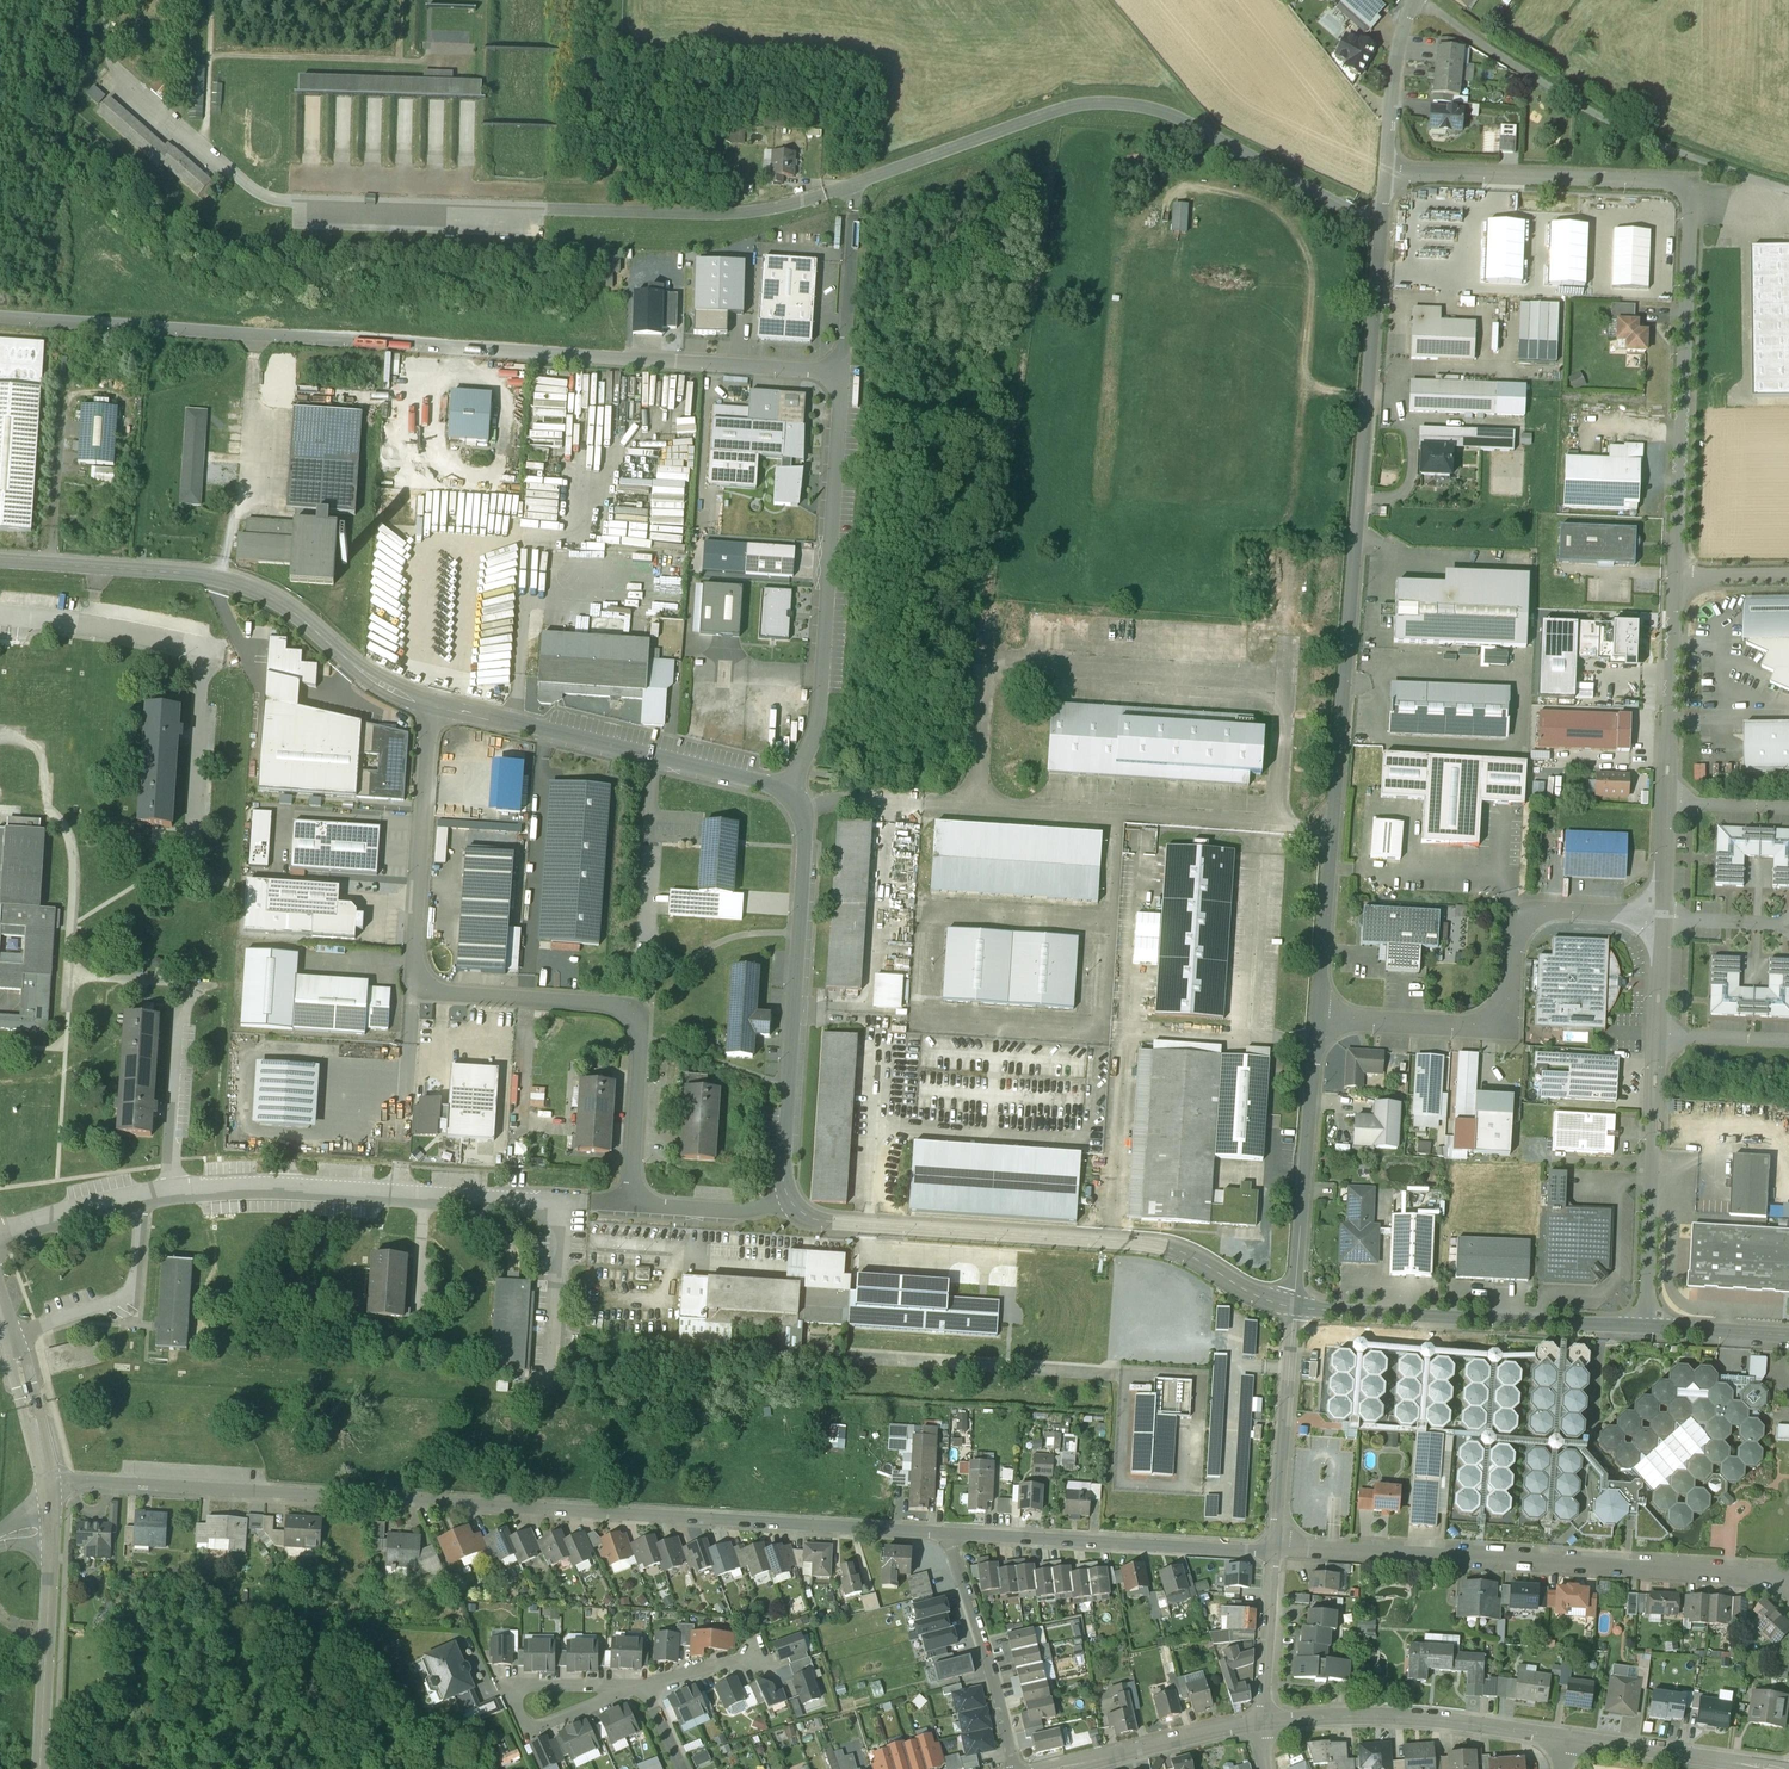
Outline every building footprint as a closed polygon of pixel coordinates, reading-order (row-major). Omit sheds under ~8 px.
[(1357,0),(1344,0),(1340,4),(1359,21),(1369,11),(1367,9),(1357,0)] [(1367,9),(1377,0),(1357,0),(1367,9)] [(1380,21),(1369,11),(1359,21),(1371,32),(1380,21)] [(1358,44),(1346,37),(1335,58),(1347,65),(1345,69),(1360,77),(1375,49),(1360,41),(1358,44)] [(1455,40),(1439,39),(1438,47),(1454,49),(1455,40)] [(1438,47),(1437,47),(1436,63),(1462,65),(1463,50),(1454,49),(1438,47)] [(1462,65),(1436,63),(1435,72),(1434,79),(1460,82),(1462,65)] [(482,83),(299,78),(299,93),(482,100),(482,83)] [(151,89),(152,89),(167,102),(176,92),(160,79),(151,88),(151,89)] [(1460,82),(1434,79),(1434,80),(1432,95),(1452,97),(1458,97),(1460,82)] [(106,94),(94,83),(85,92),(96,103),(106,94)] [(171,148),(109,94),(95,110),(158,165),(161,161),(201,196),(213,179),(174,144),(171,148)] [(1452,97),(1433,95),(1433,102),(1450,104),(1451,104),(1452,97)] [(1451,104),(1450,104),(1450,111),(1462,112),(1462,116),(1470,117),(1471,106),(1451,104)] [(1450,111),(1431,109),(1429,131),(1447,132),(1450,136),(1455,136),(1459,133),(1460,133),(1461,124),(1462,124),(1462,122),(1461,121),(1462,116),(1462,112),(1450,111)] [(1516,129),(1500,127),(1498,153),(1514,154),(1516,129)] [(794,154),(764,152),(763,175),(769,175),(768,184),(782,184),(783,176),(793,177),(794,154)] [(1192,233),(1192,204),(1177,204),(1176,232),(1192,233)] [(1524,225),(1487,224),(1485,283),(1521,285),(1524,225)] [(1551,227),(1548,286),(1585,288),(1587,228),(1551,227)] [(1614,232),(1611,289),(1647,290),(1650,233),(1614,232)] [(1752,249),(1753,399),(1788,398),(1788,248),(1752,249)] [(619,259),(613,259),(613,258),(607,258),(606,288),(612,288),(613,273),(619,273),(619,259)] [(815,262),(764,259),(763,259),(763,260),(757,339),(757,340),(811,344),(811,343),(817,263),(816,263),(816,262),(815,262)] [(746,263),(696,261),(694,335),(728,335),(729,314),(745,315),(746,263)] [(655,295),(634,294),(633,336),(662,337),(662,329),(676,329),(677,296),(663,295),(663,291),(655,291),(655,295)] [(1558,305),(1520,304),(1518,344),(1556,345),(1558,305)] [(1619,306),(1611,305),(1611,322),(1617,323),(1618,323),(1619,306)] [(1634,306),(1619,306),(1618,323),(1634,323),(1634,306)] [(1474,325),(1438,323),(1439,311),(1414,310),(1412,359),(1473,362),(1474,325)] [(1644,333),(1644,327),(1639,327),(1639,322),(1634,323),(1618,323),(1617,323),(1618,342),(1617,342),(1617,353),(1626,353),(1647,353),(1646,333),(1644,333)] [(0,337),(0,387),(41,389),(45,341),(0,337)] [(1556,345),(1518,344),(1518,362),(1556,363),(1556,345)] [(572,406),(585,406),(586,392),(592,392),(593,374),(573,374),(572,406)] [(1582,374),(1568,380),(1573,392),(1587,387),(1582,374)] [(1457,379),(1436,378),(1435,384),(1411,383),(1410,412),(1523,416),(1524,387),(1457,385),(1457,379)] [(0,387),(0,530),(31,532),(41,389),(0,387)] [(779,390),(750,389),(749,423),(777,425),(779,390)] [(476,394),(452,393),(448,440),(466,442),(473,442),(476,394)] [(491,395),(476,394),(473,442),(476,442),(488,443),(491,395)] [(805,397),(779,395),(777,425),(803,427),(805,397)] [(118,409),(82,407),(78,464),(114,466),(118,409)] [(749,409),(713,407),(712,421),(747,423),(749,423),(749,409)] [(362,414),(294,409),(287,511),(329,514),(355,515),(362,414)] [(623,424),(624,410),(603,409),(603,413),(610,413),(609,427),(614,427),(613,442),(620,442),(620,424),(623,424)] [(206,412),(187,410),(180,504),(200,505),(206,412)] [(747,423),(712,421),(710,454),(745,457),(747,423)] [(749,423),(747,423),(745,457),(759,458),(782,459),(782,466),(775,466),(774,502),(800,503),(801,489),(803,489),(804,463),(805,447),(802,447),(803,427),(777,425),(749,423)] [(1476,431),(1418,429),(1418,448),(1422,449),(1430,449),(1431,445),(1451,445),(1451,450),(1480,451),(1480,446),(1475,446),(1476,431)] [(1514,433),(1476,431),(1475,446),(1480,446),(1480,451),(1513,452),(1514,433)] [(240,454),(241,442),(228,441),(226,453),(240,454)] [(1641,447),(1625,447),(1625,449),(1610,448),(1610,461),(1625,462),(1623,511),(1636,511),(1638,463),(1641,463),(1641,447)] [(1430,449),(1422,449),(1421,476),(1450,477),(1451,450),(1430,449)] [(745,457),(710,454),(709,486),(756,489),(759,458),(745,457)] [(1610,461),(1566,460),(1564,508),(1623,511),(1625,462),(1610,461)] [(92,468),(91,483),(116,485),(118,470),(92,468)] [(329,514),(295,511),(294,523),(247,520),(246,536),(239,536),(237,562),(291,565),(290,582),(333,585),(336,552),(338,552),(339,540),(336,540),(337,526),(329,525),(329,514)] [(1636,530),(1560,527),(1558,563),(1634,566),(1635,550),(1637,549),(1638,547),(1639,545),(1639,542),(1638,540),(1637,539),(1635,538),(1636,530)] [(747,546),(704,543),(703,571),(745,574),(747,546)] [(795,549),(747,546),(745,574),(793,577),(795,549)] [(1446,585),(1396,583),(1394,643),(1526,648),(1529,574),(1445,573),(1446,585)] [(742,588),(703,586),(700,635),(739,637),(742,588)] [(792,592),(762,590),(759,639),(788,641),(790,620),(788,619),(788,613),(790,613),(792,592)] [(1746,605),(1744,641),(1748,641),(1746,646),(1768,655),(1762,669),(1775,674),(1770,684),(1788,692),(1788,605),(1746,605)] [(1574,700),(1576,660),(1577,624),(1541,622),(1538,698),(1574,700)] [(1629,623),(1624,625),(1625,626),(1624,645),(1637,638),(1629,623)] [(1624,625),(1577,624),(1576,660),(1623,661),(1624,645),(1625,626),(1624,625)] [(649,642),(541,635),(538,685),(539,685),(538,693),(562,694),(644,700),(645,700),(645,692),(646,692),(648,661),(649,642)] [(269,636),(259,789),(404,800),(409,732),(297,711),(299,684),(316,690),(318,663),(300,661),(302,650),(286,649),(286,638),(269,636)] [(673,662),(648,661),(646,692),(645,692),(645,700),(644,700),(642,725),(663,726),(665,694),(664,692),(672,685),(673,662)] [(1506,740),(1508,689),(1392,684),(1390,735),(1506,740)] [(538,693),(538,700),(541,704),(551,705),(555,702),(558,702),(562,699),(562,694),(538,693)] [(1253,719),(1052,705),(1047,773),(1249,786),(1249,774),(1262,775),(1265,731),(1252,731),(1253,719)] [(181,708),(146,706),(139,824),(174,826),(181,708)] [(1631,716),(1539,712),(1538,748),(1629,752),(1631,716)] [(1744,725),(1744,773),(1788,772),(1788,724),(1744,725)] [(1526,763),(1383,755),(1381,798),(1423,800),(1421,843),(1478,847),(1481,804),(1523,806),(1526,763)] [(520,813),(523,766),(515,764),(493,763),(489,811),(490,812),(515,814),(520,813)] [(827,774),(827,783),(836,783),(835,773),(827,774)] [(1628,777),(1596,776),(1596,785),(1598,785),(1597,796),(1627,797),(1628,777)] [(611,787),(552,783),(542,941),(602,945),(611,787)] [(273,866),(275,811),(255,810),(253,865),(273,866)] [(43,911),(44,900),(48,832),(42,832),(43,819),(0,817),(0,992),(23,994),(22,1018),(0,1017),(0,1030),(50,1033),(51,1020),(58,912),(43,911)] [(872,823),(838,821),(826,989),(860,992),(872,823)] [(1403,824),(1373,822),(1370,858),(1400,860),(1403,824)] [(737,825),(704,823),(699,894),(720,895),(732,896),(737,825)] [(1102,834),(935,823),(932,858),(1100,869),(1102,834)] [(380,830),(293,824),(290,869),(377,874),(380,830)] [(1718,828),(1716,886),(1743,887),(1744,856),(1774,857),(1773,888),(1788,889),(1788,831),(1718,828)] [(1626,838),(1566,836),(1564,876),(1624,879),(1626,838)] [(1196,849),(1166,847),(1155,1016),(1223,1020),(1234,852),(1204,850),(1196,849)] [(515,856),(466,852),(457,970),(506,974),(515,856)] [(1100,869),(932,858),(930,893),(1097,904),(1100,869)] [(338,883),(247,877),(245,931),(312,937),(313,914),(338,914),(339,901),(338,883)] [(720,895),(699,894),(671,892),(669,916),(718,919),(720,895)] [(718,919),(741,920),(743,896),(732,896),(720,895),(718,919)] [(313,914),(312,937),(355,940),(357,912),(352,902),(339,901),(338,914),(313,914)] [(1387,946),(1421,948),(1437,949),(1439,913),(1363,909),(1363,917),(1361,917),(1359,919),(1359,925),(1361,927),(1362,928),(1361,945),(1387,946)] [(1078,939),(946,931),(942,1002),(1074,1010),(1078,939)] [(1608,942),(1552,940),(1551,957),(1538,957),(1535,1027),(1604,1030),(1605,1011),(1608,1011),(1608,1013),(1609,1011),(1612,1007),(1615,1003),(1616,999),(1618,995),(1619,989),(1625,989),(1625,979),(1619,978),(1619,972),(1618,968),(1617,966),(1615,962),(1614,959),(1612,956),(1610,953),(1610,955),(1607,955),(1608,942)] [(1421,948),(1387,946),(1386,971),(1420,973),(1421,948)] [(299,952),(245,948),(242,1027),(293,1030),(299,952)] [(1739,989),(1740,958),(1713,957),(1711,1015),(1788,1018),(1788,960),(1770,959),(1769,990),(1739,989)] [(758,969),(733,967),(727,1056),(752,1058),(754,1036),(769,1037),(770,1016),(755,1015),(758,969)] [(908,1012),(909,975),(879,975),(878,1011),(908,1012)] [(369,982),(297,978),(293,1030),(365,1035),(368,988),(369,982)] [(391,990),(368,988),(366,1029),(388,1031),(391,990)] [(120,1135),(153,1137),(154,1116),(158,1117),(158,1106),(155,1106),(160,1017),(125,1015),(120,1104),(115,1103),(115,1113),(119,1113),(117,1134),(120,1135)] [(857,1036),(823,1034),(812,1202),(846,1205),(857,1036)] [(1221,1047),(1153,1042),(1153,1052),(1220,1056),(1221,1047)] [(1270,1050),(1246,1048),(1245,1058),(1269,1060),(1270,1050)] [(1383,1053),(1348,1051),(1346,1086),(1361,1087),(1362,1072),(1381,1074),(1383,1053)] [(1152,1052),(1139,1052),(1132,1151),(1146,1152),(1152,1052)] [(1153,1052),(1152,1052),(1146,1152),(1141,1220),(1209,1225),(1211,1191),(1214,1158),(1220,1057),(1220,1056),(1153,1052)] [(1478,1055),(1459,1053),(1454,1122),(1474,1123),(1475,1095),(1478,1055)] [(1618,1060),(1534,1055),(1534,1064),(1569,1066),(1617,1069),(1618,1069),(1618,1060)] [(1442,1057),(1418,1056),(1414,1116),(1438,1117),(1442,1057)] [(1245,1058),(1220,1057),(1214,1158),(1262,1161),(1269,1060),(1245,1058)] [(313,1067),(263,1064),(259,1125),(309,1128),(313,1067)] [(1617,1069),(1569,1066),(1568,1074),(1567,1100),(1615,1103),(1617,1069)] [(499,1070),(451,1067),(448,1108),(449,1108),(447,1132),(446,1138),(494,1141),(499,1070)] [(1568,1074),(1542,1073),(1540,1098),(1567,1100),(1568,1074)] [(614,1083),(581,1081),(576,1152),(609,1154),(614,1083)] [(533,1088),(533,1106),(548,1107),(548,1088),(533,1088)] [(719,1090),(686,1088),(681,1159),(714,1161),(719,1090)] [(1513,1098),(1475,1095),(1474,1123),(1472,1154),(1509,1156),(1513,1098)] [(440,1102),(421,1100),(420,1108),(419,1129),(418,1137),(436,1138),(437,1132),(447,1132),(449,1108),(448,1108),(440,1107),(440,1102)] [(1399,1106),(1375,1105),(1374,1119),(1372,1148),(1397,1149),(1399,1106)] [(420,1108),(413,1107),(412,1128),(419,1129),(420,1108)] [(1615,1117),(1554,1113),(1552,1151),(1612,1155),(1613,1139),(1617,1139),(1618,1133),(1614,1133),(1615,1117)] [(1374,1119),(1355,1118),(1353,1147),(1372,1148),(1374,1119)] [(1454,1122),(1452,1152),(1472,1154),(1474,1123),(1454,1122)] [(518,1142),(518,1154),(529,1154),(530,1143),(518,1142)] [(1081,1154),(913,1143),(911,1177),(1078,1189),(1081,1154)] [(1770,1158),(1734,1156),(1730,1216),(1767,1219),(1770,1158)] [(1610,1212),(1564,1210),(1566,1174),(1548,1174),(1544,1283),(1593,1284),(1608,1271),(1610,1212)] [(1078,1189),(911,1177),(909,1212),(1076,1224),(1078,1189)] [(1241,1191),(1224,1190),(1223,1192),(1211,1191),(1209,1223),(1255,1227),(1258,1192),(1249,1192),(1250,1187),(1241,1186),(1241,1191)] [(1348,1227),(1371,1228),(1372,1190),(1350,1189),(1348,1227)] [(1434,1218),(1392,1216),(1389,1276),(1431,1278),(1434,1218)] [(1694,1226),(1690,1286),(1788,1292),(1788,1232),(1694,1226)] [(1371,1228),(1348,1227),(1342,1227),(1341,1261),(1356,1262),(1355,1263),(1360,1264),(1360,1262),(1375,1263),(1377,1228),(1371,1228)] [(1530,1243),(1457,1240),(1455,1279),(1528,1282),(1530,1243)] [(807,1253),(788,1252),(786,1285),(800,1285),(800,1289),(804,1289),(807,1253)] [(845,1256),(807,1253),(804,1289),(850,1292),(850,1289),(851,1277),(844,1277),(845,1256)] [(404,1319),(409,1257),(373,1255),(368,1316),(404,1319)] [(158,1350),(187,1351),(193,1263),(164,1261),(160,1328),(158,1350)] [(650,1271),(636,1270),(635,1280),(649,1281),(650,1271)] [(948,1283),(857,1277),(856,1290),(856,1292),(855,1307),(946,1313),(947,1296),(948,1283)] [(708,1279),(682,1278),(679,1320),(680,1320),(705,1322),(708,1279)] [(804,1289),(800,1289),(800,1285),(786,1285),(708,1279),(705,1322),(705,1323),(732,1325),(782,1328),(797,1330),(797,1323),(803,1323),(848,1326),(850,1292),(804,1289)] [(531,1284),(497,1281),(490,1369),(524,1372),(525,1372),(531,1284)] [(986,1299),(979,1298),(978,1301),(953,1299),(953,1296),(947,1296),(946,1313),(855,1307),(856,1292),(850,1292),(848,1326),(996,1336),(999,1302),(985,1301),(986,1299)] [(705,1322),(680,1320),(679,1337),(705,1338),(705,1337),(704,1336),(705,1323),(705,1322)] [(732,1325),(705,1323),(704,1336),(705,1337),(731,1338),(732,1325)] [(797,1330),(782,1328),(780,1357),(801,1359),(803,1323),(797,1323),(797,1330)] [(705,1338),(679,1337),(678,1349),(730,1352),(731,1338),(705,1337),(705,1338)] [(1456,1359),(1457,1353),(1434,1351),(1429,1346),(1424,1346),(1419,1350),(1367,1346),(1363,1340),(1357,1340),(1352,1344),(1352,1350),(1356,1355),(1356,1361),(1361,1361),(1362,1356),(1368,1351),(1419,1356),(1423,1361),(1423,1366),(1428,1367),(1429,1361),(1434,1357),(1456,1359)] [(1565,1345),(1560,1344),(1559,1355),(1558,1355),(1557,1362),(1559,1362),(1557,1378),(1556,1378),(1556,1385),(1557,1385),(1555,1401),(1554,1401),(1554,1408),(1555,1408),(1554,1424),(1552,1424),(1552,1431),(1553,1432),(1553,1433),(1558,1433),(1558,1432),(1559,1432),(1560,1425),(1558,1425),(1560,1409),(1561,1409),(1561,1402),(1560,1402),(1561,1386),(1563,1386),(1563,1379),(1562,1378),(1563,1362),(1564,1362),(1565,1355),(1564,1355),(1565,1345)] [(1611,1344),(1604,1344),(1603,1361),(1610,1361),(1611,1344)] [(1618,1345),(1611,1344),(1610,1361),(1617,1361),(1618,1345)] [(1539,1369),(1532,1375),(1531,1385),(1537,1392),(1530,1398),(1530,1408),(1536,1415),(1528,1421),(1528,1431),(1534,1440),(1537,1439),(1544,1439),(1552,1433),(1552,1431),(1552,1424),(1552,1423),(1546,1416),(1554,1410),(1554,1408),(1554,1401),(1554,1400),(1548,1393),(1555,1387),(1556,1385),(1556,1378),(1556,1377),(1550,1370),(1557,1363),(1557,1362),(1558,1355),(1558,1353),(1552,1346),(1542,1345),(1532,1356),(1532,1362),(1533,1362),(1539,1369)] [(1583,1348),(1573,1348),(1565,1354),(1564,1362),(1564,1364),(1570,1371),(1563,1377),(1563,1386),(1563,1387),(1569,1394),(1561,1400),(1561,1409),(1561,1410),(1567,1417),(1560,1424),(1559,1432),(1559,1433),(1565,1441),(1575,1442),(1583,1435),(1584,1425),(1578,1418),(1585,1412),(1586,1402),(1579,1395),(1587,1389),(1587,1379),(1581,1372),(1588,1366),(1589,1356),(1583,1348)] [(1532,1362),(1532,1356),(1501,1357),(1497,1353),(1491,1352),(1487,1355),(1457,1353),(1456,1359),(1472,1360),(1487,1361),(1489,1367),(1485,1433),(1480,1437),(1479,1445),(1484,1449),(1480,1500),(1479,1511),(1478,1517),(1475,1518),(1474,1531),(1484,1531),(1484,1518),(1481,1518),(1482,1511),(1490,1449),(1494,1445),(1507,1446),(1535,1447),(1536,1442),(1510,1440),(1495,1439),(1490,1433),(1496,1367),(1500,1362),(1517,1362),(1532,1362)] [(1348,1354),(1339,1353),(1331,1359),(1330,1369),(1336,1376),(1329,1382),(1328,1392),(1334,1398),(1344,1399),(1352,1394),(1353,1384),(1347,1377),(1354,1371),(1355,1361),(1348,1354)] [(1386,1363),(1380,1356),(1370,1355),(1362,1362),(1361,1372),(1367,1378),(1360,1384),(1359,1394),(1365,1401),(1377,1402),(1384,1397),(1384,1386),(1378,1379),(1385,1373),(1386,1363)] [(1415,1359),(1406,1358),(1398,1364),(1397,1374),(1403,1381),(1396,1387),(1395,1397),(1401,1403),(1412,1405),(1419,1399),(1420,1389),(1414,1382),(1421,1376),(1422,1366),(1415,1359)] [(1426,1400),(1433,1407),(1444,1408),(1451,1402),(1452,1392),(1445,1385),(1452,1378),(1453,1369),(1447,1361),(1437,1360),(1430,1367),(1429,1377),(1434,1383),(1427,1390),(1426,1400)] [(1472,1360),(1472,1363),(1464,1369),(1463,1380),(1469,1387),(1463,1393),(1462,1404),(1468,1411),(1461,1417),(1460,1427),(1467,1433),(1466,1438),(1465,1446),(1458,1452),(1457,1462),(1463,1469),(1456,1475),(1455,1485),(1461,1492),(1454,1498),(1453,1508),(1460,1516),(1472,1517),(1479,1511),(1480,1500),(1484,1449),(1479,1445),(1480,1437),(1485,1433),(1489,1367),(1487,1361),(1472,1360)] [(1356,1361),(1352,1407),(1357,1407),(1361,1361),(1356,1361)] [(1517,1367),(1517,1362),(1500,1362),(1496,1367),(1490,1433),(1495,1439),(1510,1440),(1510,1438),(1517,1431),(1517,1420),(1511,1414),(1519,1408),(1519,1397),(1513,1391),(1521,1386),(1521,1374),(1514,1366),(1517,1367)] [(1317,1364),(1310,1363),(1309,1379),(1315,1379),(1317,1364)] [(1428,1367),(1423,1366),(1420,1412),(1425,1413),(1428,1367)] [(1700,1369),(1693,1375),(1686,1368),(1676,1367),(1669,1374),(1668,1383),(1669,1383),(1676,1391),(1685,1391),(1692,1385),(1698,1392),(1708,1393),(1715,1386),(1716,1386),(1716,1377),(1710,1369),(1700,1369)] [(1753,1379),(1716,1377),(1716,1386),(1725,1387),(1732,1394),(1731,1404),(1740,1404),(1740,1395),(1748,1388),(1753,1388),(1753,1379)] [(1191,1381),(1154,1379),(1154,1387),(1154,1396),(1156,1396),(1155,1415),(1175,1417),(1175,1416),(1189,1417),(1191,1381)] [(1666,1440),(1673,1434),(1674,1424),(1683,1425),(1690,1419),(1690,1418),(1690,1408),(1691,1408),(1684,1401),(1675,1400),(1676,1391),(1669,1383),(1668,1383),(1659,1383),(1651,1390),(1651,1399),(1642,1398),(1634,1405),(1634,1414),(1624,1414),(1617,1420),(1616,1430),(1607,1429),(1599,1436),(1599,1446),(1605,1453),(1615,1454),(1614,1463),(1620,1470),(1631,1471),(1638,1464),(1639,1455),(1648,1456),(1656,1449),(1656,1440),(1666,1440)] [(1698,1392),(1692,1385),(1685,1391),(1676,1391),(1675,1400),(1684,1401),(1691,1408),(1698,1402),(1707,1402),(1708,1393),(1698,1392)] [(1725,1387),(1715,1386),(1708,1393),(1707,1402),(1698,1402),(1690,1408),(1690,1418),(1696,1426),(1706,1426),(1705,1436),(1711,1443),(1704,1449),(1704,1459),(1694,1458),(1687,1465),(1686,1474),(1677,1473),(1669,1480),(1669,1489),(1660,1489),(1652,1496),(1651,1505),(1658,1513),(1667,1514),(1667,1523),(1673,1530),(1683,1531),(1691,1524),(1691,1515),(1701,1515),(1708,1509),(1709,1499),(1718,1500),(1726,1493),(1726,1484),(1736,1485),(1743,1478),(1744,1468),(1753,1469),(1760,1462),(1761,1452),(1755,1445),(1762,1439),(1762,1429),(1756,1422),(1756,1413),(1764,1406),(1764,1396),(1758,1389),(1748,1388),(1741,1395),(1740,1404),(1731,1404),(1732,1394),(1725,1387)] [(1135,1392),(1135,1394),(1154,1396),(1154,1387),(1151,1387),(1151,1393),(1135,1392)] [(1154,1396),(1135,1394),(1130,1475),(1171,1477),(1175,1417),(1155,1415),(1156,1396),(1154,1396)] [(1326,1405),(1326,1415),(1333,1423),(1343,1424),(1349,1419),(1351,1417),(1351,1407),(1345,1400),(1333,1399),(1326,1405)] [(1358,1407),(1357,1417),(1358,1419),(1364,1426),(1374,1426),(1382,1419),(1383,1409),(1377,1402),(1365,1401),(1358,1407)] [(1393,1410),(1393,1420),(1400,1428),(1410,1429),(1416,1424),(1419,1422),(1419,1412),(1412,1405),(1400,1404),(1393,1410)] [(1357,1417),(1358,1407),(1357,1407),(1352,1407),(1351,1407),(1351,1417),(1349,1419),(1348,1430),(1416,1435),(1425,1435),(1426,1429),(1426,1425),(1424,1423),(1425,1413),(1420,1412),(1419,1412),(1419,1422),(1416,1424),(1416,1430),(1410,1429),(1400,1428),(1374,1426),(1364,1426),(1358,1425),(1358,1419),(1357,1417)] [(1425,1413),(1424,1423),(1426,1425),(1429,1430),(1431,1432),(1441,1432),(1443,1431),(1450,1425),(1450,1415),(1444,1408),(1432,1407),(1425,1413)] [(953,1430),(970,1429),(969,1410),(952,1410),(953,1430)] [(1690,1419),(1683,1425),(1674,1424),(1673,1434),(1666,1440),(1656,1440),(1656,1449),(1648,1456),(1639,1455),(1638,1464),(1631,1471),(1643,1486),(1652,1495),(1660,1489),(1669,1489),(1669,1480),(1677,1473),(1686,1474),(1687,1464),(1694,1458),(1704,1458),(1704,1449),(1711,1443),(1705,1436),(1706,1426),(1696,1426),(1690,1419)] [(833,1423),(832,1447),(847,1448),(848,1424),(833,1423)] [(1781,1425),(1780,1439),(1788,1439),(1788,1425),(1781,1425)] [(1261,1426),(1254,1426),(1253,1440),(1260,1441),(1261,1426)] [(907,1429),(889,1428),(888,1450),(913,1452),(913,1449),(914,1434),(907,1434),(907,1429)] [(923,1434),(914,1434),(913,1449),(935,1449),(936,1430),(923,1429),(923,1434)] [(1466,1438),(1467,1433),(1443,1431),(1441,1432),(1431,1432),(1429,1430),(1426,1429),(1425,1435),(1443,1437),(1453,1438),(1466,1438)] [(1553,1433),(1552,1439),(1547,1443),(1547,1449),(1550,1453),(1551,1453),(1551,1459),(1556,1459),(1556,1453),(1557,1453),(1561,1450),(1561,1449),(1565,1450),(1572,1450),(1575,1450),(1600,1480),(1599,1494),(1603,1494),(1605,1493),(1606,1485),(1606,1478),(1583,1451),(1585,1451),(1586,1446),(1581,1446),(1575,1445),(1565,1444),(1562,1444),(1558,1439),(1557,1439),(1558,1433),(1553,1433)] [(1425,1435),(1416,1435),(1410,1514),(1437,1516),(1443,1437),(1425,1435)] [(1397,1437),(1387,1436),(1386,1448),(1396,1448),(1397,1437)] [(1443,1437),(1437,1516),(1447,1517),(1453,1438),(1443,1437)] [(1544,1439),(1537,1439),(1536,1442),(1535,1447),(1536,1451),(1543,1451),(1543,1448),(1547,1449),(1547,1443),(1544,1442),(1544,1439)] [(1490,1449),(1482,1511),(1490,1518),(1502,1519),(1511,1514),(1511,1501),(1504,1495),(1512,1490),(1512,1479),(1507,1472),(1513,1466),(1515,1456),(1507,1446),(1494,1445),(1490,1449)] [(935,1449),(913,1449),(913,1452),(911,1488),(910,1493),(909,1502),(910,1502),(910,1510),(922,1510),(922,1509),(927,1510),(927,1500),(933,1500),(935,1449)] [(1536,1451),(1533,1450),(1526,1457),(1525,1467),(1531,1474),(1524,1480),(1523,1490),(1529,1497),(1522,1503),(1521,1513),(1528,1521),(1538,1522),(1545,1515),(1545,1514),(1546,1507),(1546,1505),(1540,1498),(1547,1492),(1547,1490),(1548,1483),(1548,1482),(1542,1475),(1549,1469),(1549,1467),(1550,1460),(1550,1459),(1543,1451),(1536,1451)] [(1564,1453),(1557,1459),(1557,1461),(1556,1468),(1556,1469),(1562,1476),(1555,1482),(1555,1484),(1554,1491),(1554,1492),(1560,1500),(1553,1506),(1553,1507),(1552,1514),(1552,1516),(1559,1523),(1569,1524),(1576,1518),(1577,1508),(1571,1500),(1578,1494),(1579,1484),(1573,1477),(1580,1471),(1581,1461),(1575,1454),(1572,1454),(1564,1453)] [(993,1454),(984,1454),(984,1464),(993,1464),(993,1454)] [(1044,1460),(1035,1460),(1033,1476),(1051,1477),(1053,1458),(1045,1458),(1044,1460)] [(1556,1459),(1551,1459),(1551,1460),(1550,1460),(1549,1467),(1550,1467),(1549,1483),(1548,1483),(1547,1490),(1548,1491),(1547,1507),(1546,1507),(1545,1514),(1546,1514),(1546,1525),(1550,1525),(1551,1514),(1552,1514),(1553,1507),(1552,1507),(1553,1491),(1554,1491),(1555,1484),(1554,1484),(1555,1468),(1556,1468),(1557,1461),(1555,1461),(1556,1459)] [(984,1464),(970,1464),(969,1496),(968,1496),(968,1505),(968,1512),(980,1513),(980,1512),(985,1512),(985,1503),(991,1503),(993,1464),(984,1464)] [(1013,1471),(1003,1470),(1002,1480),(1012,1482),(1013,1471)] [(908,1472),(892,1471),(891,1487),(911,1488),(912,1472),(908,1472)] [(1630,1486),(1606,1485),(1605,1493),(1606,1493),(1606,1494),(1593,1506),(1592,1506),(1591,1515),(1592,1515),(1595,1519),(1595,1524),(1587,1523),(1577,1532),(1582,1537),(1612,1539),(1612,1530),(1613,1530),(1613,1529),(1626,1518),(1627,1518),(1627,1515),(1635,1516),(1634,1541),(1661,1542),(1668,1536),(1644,1508),(1637,1503),(1637,1502),(1637,1495),(1641,1491),(1642,1487),(1643,1486),(1639,1481),(1638,1483),(1634,1482),(1630,1486)] [(1101,1486),(1090,1485),(1090,1493),(1090,1501),(1100,1501),(1101,1486)] [(1041,1488),(1020,1487),(1019,1504),(1019,1510),(1020,1510),(1040,1511),(1041,1488)] [(1399,1489),(1375,1487),(1374,1493),(1373,1511),(1397,1513),(1399,1489)] [(1090,1493),(1066,1491),(1064,1516),(1089,1517),(1090,1501),(1090,1493)] [(1374,1493),(1360,1491),(1358,1509),(1373,1511),(1374,1493)] [(1723,1497),(1729,1506),(1736,1501),(1731,1493),(1723,1497)] [(1006,1500),(998,1499),(997,1514),(1005,1514),(1006,1500)] [(118,1503),(110,1502),(108,1526),(111,1526),(111,1533),(116,1534),(118,1503)] [(1019,1504),(1012,1503),(1011,1514),(1011,1518),(1019,1518),(1020,1510),(1019,1510),(1019,1504)] [(167,1516),(145,1515),(145,1513),(136,1513),(135,1528),(134,1546),(165,1548),(167,1516)] [(1437,1516),(1410,1514),(1409,1526),(1436,1528),(1437,1516)] [(274,1518),(264,1517),(263,1531),(275,1547),(284,1547),(285,1532),(273,1531),(274,1518)] [(322,1520),(286,1518),(285,1532),(284,1547),(320,1550),(322,1520)] [(246,1522),(208,1519),(208,1527),(207,1540),(208,1540),(225,1541),(224,1551),(244,1553),(246,1522)] [(385,1523),(375,1523),(374,1540),(384,1541),(385,1523)] [(108,1526),(80,1525),(79,1544),(90,1545),(89,1559),(109,1560),(111,1533),(111,1526),(108,1526)] [(208,1527),(198,1526),(196,1544),(208,1544),(208,1540),(207,1540),(208,1527)] [(135,1528),(125,1528),(124,1546),(134,1546),(135,1528)] [(467,1528),(439,1541),(450,1566),(477,1554),(478,1553),(471,1538),(467,1528)] [(505,1530),(490,1537),(490,1538),(499,1557),(501,1562),(516,1555),(510,1540),(505,1530)] [(538,1544),(532,1532),(525,1535),(534,1553),(540,1550),(538,1544)] [(564,1543),(559,1533),(544,1540),(544,1541),(553,1560),(555,1565),(570,1558),(563,1543),(564,1543)] [(484,1541),(480,1534),(471,1538),(478,1553),(477,1554),(480,1561),(491,1556),(484,1541)] [(510,1540),(516,1555),(520,1565),(536,1558),(534,1553),(525,1535),(525,1534),(510,1540)] [(594,1553),(586,1534),(579,1537),(587,1556),(594,1553)] [(420,1538),(388,1535),(386,1566),(391,1567),(391,1569),(396,1569),(396,1567),(418,1569),(419,1561),(419,1553),(420,1538)] [(618,1535),(602,1541),(605,1550),(601,1554),(602,1558),(608,1558),(611,1566),(627,1560),(625,1554),(619,1538),(618,1535)] [(626,1535),(619,1538),(625,1554),(632,1552),(630,1547),(626,1535)] [(579,1537),(579,1536),(564,1543),(563,1543),(570,1558),(574,1568),(590,1561),(587,1556),(579,1537)] [(499,1557),(490,1538),(484,1541),(491,1556),(492,1560),(499,1557)] [(653,1538),(637,1543),(637,1545),(644,1565),(646,1569),(661,1563),(656,1547),(653,1538)] [(683,1551),(679,1540),(672,1542),(679,1563),(686,1560),(682,1551),(683,1551)] [(544,1541),(538,1544),(540,1550),(546,1563),(553,1560),(544,1541)] [(656,1547),(661,1563),(664,1572),(680,1567),(679,1563),(672,1542),(671,1541),(656,1547)] [(705,1542),(689,1547),(689,1549),(696,1568),(698,1573),(713,1567),(708,1552),(709,1552),(705,1542)] [(637,1545),(630,1547),(632,1552),(637,1567),(644,1565),(637,1545)] [(733,1550),(731,1545),(724,1548),(732,1570),(739,1568),(733,1550)] [(831,1547),(804,1545),(804,1551),(803,1563),(804,1563),(813,1563),(812,1577),(830,1578),(831,1547)] [(761,1546),(745,1552),(750,1565),(749,1566),(753,1577),(770,1572),(764,1553),(761,1546)] [(709,1552),(708,1552),(713,1567),(717,1578),(733,1572),(732,1570),(724,1548),(724,1547),(709,1552)] [(745,1552),(744,1547),(733,1550),(739,1568),(739,1569),(749,1566),(750,1565),(745,1552)] [(781,1550),(780,1547),(764,1553),(770,1572),(772,1579),(789,1573),(788,1569),(781,1550)] [(791,1547),(781,1550),(788,1569),(796,1566),(792,1550),(791,1547)] [(696,1568),(689,1549),(683,1551),(682,1551),(686,1560),(689,1570),(696,1568)] [(804,1551),(792,1550),(796,1566),(797,1568),(804,1568),(804,1563),(803,1563),(804,1551)] [(912,1552),(884,1550),(882,1589),(897,1589),(898,1575),(910,1576),(912,1552)] [(428,1554),(419,1553),(419,1561),(421,1562),(421,1564),(425,1574),(431,1572),(432,1575),(443,1571),(434,1551),(428,1554)] [(996,1565),(986,1566),(985,1559),(977,1560),(981,1593),(1000,1591),(997,1571),(996,1565)] [(1021,1561),(1014,1562),(1016,1578),(1024,1577),(1022,1568),(1021,1561)] [(1014,1562),(1006,1563),(1007,1570),(1008,1579),(1016,1578),(1014,1562)] [(1057,1562),(1050,1563),(1052,1580),(1060,1579),(1058,1570),(1057,1562)] [(1050,1563),(1042,1565),(1043,1572),(1045,1581),(1052,1580),(1050,1563)] [(1105,1570),(1095,1571),(1094,1564),(1086,1565),(1088,1582),(1090,1598),(1109,1596),(1108,1586),(1107,1586),(1105,1570)] [(855,1578),(852,1565),(840,1568),(843,1581),(841,1581),(846,1598),(861,1594),(857,1577),(855,1578)] [(1086,1565),(1078,1566),(1079,1573),(1081,1583),(1088,1582),(1086,1565)] [(1341,1566),(1325,1565),(1325,1573),(1340,1574),(1341,1566)] [(977,1566),(970,1567),(972,1581),(979,1580),(977,1566)] [(1032,1566),(1022,1568),(1024,1577),(1016,1578),(1018,1595),(1036,1592),(1033,1573),(1032,1566)] [(1142,1566),(1122,1570),(1127,1592),(1147,1588),(1142,1566)] [(1249,1568),(1227,1566),(1226,1587),(1239,1588),(1248,1588),(1249,1568)] [(1180,1567),(1160,1574),(1167,1596),(1187,1590),(1183,1578),(1180,1567)] [(1068,1568),(1058,1570),(1060,1579),(1052,1580),(1054,1597),(1072,1594),(1069,1575),(1068,1568)] [(1112,1569),(1105,1570),(1107,1586),(1108,1586),(1115,1585),(1112,1569)] [(1016,1578),(1008,1579),(1007,1570),(997,1571),(1000,1591),(1001,1597),(1018,1595),(1016,1578)] [(1045,1581),(1043,1572),(1033,1573),(1036,1592),(1037,1599),(1054,1597),(1052,1580),(1045,1581)] [(927,1573),(907,1578),(913,1600),(933,1595),(927,1573)] [(1088,1582),(1081,1583),(1079,1573),(1069,1575),(1072,1594),(1073,1601),(1090,1598),(1088,1582)] [(1338,1576),(1311,1574),(1309,1592),(1337,1594),(1338,1576)] [(1190,1576),(1183,1578),(1187,1590),(1194,1588),(1190,1576)] [(1479,1584),(1464,1584),(1464,1600),(1463,1614),(1464,1614),(1478,1615),(1479,1584)] [(1494,1585),(1479,1584),(1478,1615),(1491,1616),(1492,1616),(1493,1601),(1494,1585)] [(1537,1588),(1511,1587),(1510,1610),(1536,1612),(1536,1609),(1537,1588)] [(1547,1588),(1537,1588),(1536,1609),(1546,1609),(1546,1607),(1547,1593),(1547,1588)] [(1578,1590),(1576,1593),(1568,1593),(1566,1590),(1557,1589),(1556,1594),(1555,1608),(1555,1612),(1565,1612),(1565,1611),(1566,1611),(1567,1609),(1585,1610),(1586,1610),(1587,1596),(1587,1591),(1578,1590)] [(1163,1592),(1155,1594),(1160,1616),(1169,1614),(1163,1592)] [(1155,1593),(1147,1595),(1151,1611),(1152,1618),(1160,1616),(1155,1594),(1155,1593)] [(1556,1594),(1547,1593),(1546,1607),(1555,1608),(1556,1594)] [(875,1594),(860,1598),(865,1613),(879,1609),(875,1594)] [(912,1600),(914,1607),(935,1602),(933,1595),(913,1600),(912,1600)] [(1309,1596),(1295,1595),(1294,1604),(1309,1604),(1309,1596)] [(1637,1595),(1627,1595),(1626,1616),(1636,1617),(1636,1613),(1637,1595)] [(1646,1596),(1637,1595),(1636,1613),(1645,1614),(1646,1596)] [(1677,1596),(1650,1595),(1649,1614),(1676,1615),(1677,1596)] [(1596,1597),(1587,1596),(1586,1610),(1585,1610),(1585,1617),(1595,1617),(1596,1597)] [(1691,1597),(1684,1597),(1683,1618),(1690,1619),(1691,1597)] [(1708,1598),(1691,1597),(1690,1619),(1690,1624),(1706,1625),(1708,1598)] [(1725,1599),(1708,1598),(1706,1625),(1723,1626),(1725,1599)] [(912,1607),(917,1624),(947,1616),(950,1615),(946,1599),(935,1602),(914,1607),(912,1607)] [(1464,1600),(1456,1599),(1455,1618),(1464,1619),(1464,1614),(1463,1614),(1464,1600)] [(1732,1600),(1725,1599),(1723,1621),(1731,1621),(1731,1616),(1732,1600)] [(1747,1601),(1732,1600),(1731,1616),(1746,1617),(1747,1601)] [(1493,1601),(1492,1616),(1491,1616),(1491,1620),(1500,1620),(1501,1602),(1493,1601)] [(1765,1602),(1756,1612),(1766,1621),(1758,1629),(1776,1646),(1781,1641),(1783,1643),(1785,1643),(1788,1639),(1788,1635),(1788,1634),(1788,1633),(1788,1624),(1765,1602)] [(1255,1611),(1222,1609),(1221,1618),(1228,1619),(1228,1631),(1228,1632),(1254,1633),(1255,1611)] [(1336,1613),(1308,1612),(1307,1629),(1330,1631),(1335,1631),(1336,1613)] [(917,1639),(921,1639),(951,1631),(947,1616),(917,1624),(913,1624),(917,1639)] [(1367,1619),(1357,1618),(1356,1633),(1367,1634),(1367,1619)] [(686,1626),(677,1625),(677,1636),(678,1636),(677,1646),(684,1647),(686,1626)] [(694,1626),(686,1626),(684,1647),(692,1647),(692,1633),(694,1633),(694,1626)] [(1038,1628),(1033,1629),(1037,1647),(1046,1645),(1042,1627),(1038,1628)] [(1033,1629),(1007,1635),(1009,1645),(1010,1647),(1018,1645),(1020,1651),(1037,1647),(1033,1629)] [(1307,1629),(1302,1629),(1301,1645),(1328,1647),(1330,1631),(1307,1629)] [(925,1655),(926,1655),(946,1650),(958,1647),(954,1630),(951,1631),(921,1639),(925,1655)] [(1254,1633),(1228,1632),(1228,1631),(1224,1632),(1229,1643),(1253,1640),(1254,1633)] [(518,1632),(510,1632),(510,1640),(511,1640),(511,1653),(518,1653),(518,1652),(518,1632)] [(1224,1632),(1209,1633),(1213,1645),(1229,1643),(1224,1632)] [(694,1633),(692,1633),(692,1647),(691,1657),(703,1658),(703,1650),(727,1651),(727,1648),(734,1649),(735,1636),(694,1633)] [(677,1636),(656,1635),(655,1662),(676,1663),(677,1646),(678,1636),(677,1636)] [(800,1636),(774,1645),(780,1661),(788,1658),(806,1651),(800,1636)] [(510,1640),(492,1640),(492,1657),(494,1657),(494,1665),(511,1665),(511,1653),(511,1640),(510,1640)] [(627,1641),(613,1640),(612,1652),(611,1668),(611,1669),(626,1670),(627,1641)] [(642,1642),(627,1641),(626,1670),(640,1670),(640,1665),(641,1650),(642,1642)] [(539,1643),(525,1643),(525,1652),(525,1667),(525,1672),(539,1672),(539,1643)] [(554,1643),(539,1643),(539,1672),(553,1672),(554,1643)] [(582,1644),(568,1644),(568,1652),(568,1667),(568,1672),(582,1672),(582,1644)] [(597,1644),(582,1644),(582,1672),(596,1672),(597,1668),(597,1652),(597,1644)] [(1009,1645),(1002,1647),(1003,1655),(1020,1651),(1018,1645),(1010,1647),(1009,1645)] [(1046,1645),(1037,1647),(1041,1664),(1042,1664),(1042,1665),(1050,1663),(1050,1662),(1049,1662),(1046,1649),(1047,1648),(1046,1645)] [(1301,1645),(1299,1645),(1298,1662),(1325,1664),(1325,1663),(1326,1648),(1328,1648),(1328,1647),(1301,1645)] [(468,1666),(464,1664),(463,1665),(454,1646),(426,1658),(435,1678),(433,1679),(431,1682),(434,1688),(437,1689),(439,1688),(444,1701),(453,1697),(469,1691),(473,1689),(467,1675),(469,1675),(470,1671),(468,1666)] [(1452,1649),(1409,1646),(1408,1659),(1409,1659),(1408,1660),(1412,1660),(1411,1681),(1425,1682),(1426,1670),(1451,1672),(1452,1649)] [(1037,1647),(1020,1651),(1021,1658),(1012,1660),(1013,1661),(1015,1671),(1016,1671),(1016,1670),(1042,1665),(1042,1664),(1041,1664),(1037,1647)] [(1247,1647),(1237,1650),(1239,1656),(1248,1653),(1247,1647)] [(1236,1648),(1227,1651),(1230,1659),(1218,1663),(1232,1706),(1250,1702),(1248,1687),(1245,1688),(1244,1684),(1240,1685),(1239,1679),(1235,1680),(1232,1672),(1248,1667),(1249,1671),(1253,1671),(1253,1652),(1248,1653),(1239,1656),(1237,1650),(1236,1648)] [(1484,1656),(1458,1655),(1459,1649),(1452,1649),(1451,1672),(1467,1673),(1482,1674),(1484,1656)] [(648,1650),(641,1650),(640,1665),(647,1665),(648,1650)] [(928,1661),(932,1660),(948,1656),(946,1650),(926,1655),(928,1661)] [(1565,1665),(1574,1665),(1575,1651),(1565,1650),(1565,1665)] [(806,1651),(788,1658),(790,1664),(808,1658),(806,1651)] [(1020,1651),(1003,1655),(1005,1662),(1013,1661),(1012,1660),(1021,1658),(1020,1651)] [(604,1668),(605,1652),(597,1652),(597,1668),(604,1668)] [(948,1656),(932,1660),(934,1667),(954,1661),(953,1654),(948,1656)] [(954,1661),(934,1667),(938,1683),(975,1673),(970,1657),(954,1661)] [(790,1664),(789,1665),(794,1679),(807,1674),(805,1668),(812,1665),(809,1658),(808,1658),(790,1664)] [(1325,1664),(1298,1662),(1294,1662),(1293,1678),(1315,1680),(1315,1683),(1325,1683),(1325,1680),(1347,1682),(1348,1665),(1325,1663),(1325,1664)] [(1774,1662),(1773,1672),(1788,1673),(1788,1663),(1774,1662)] [(1050,1663),(1042,1665),(1046,1682),(1055,1680),(1051,1663),(1050,1663)] [(1042,1665),(1016,1670),(1016,1671),(1018,1680),(1019,1681),(1028,1679),(1029,1686),(1046,1682),(1042,1665)] [(1571,1669),(1561,1667),(1558,1686),(1567,1687),(1569,1680),(1571,1669)] [(1648,1671),(1637,1669),(1636,1680),(1639,1681),(1638,1689),(1645,1690),(1648,1671)] [(807,1674),(794,1679),(797,1689),(795,1690),(797,1696),(799,1695),(803,1705),(819,1699),(810,1673),(807,1674)] [(1482,1674),(1467,1673),(1466,1686),(1481,1687),(1482,1681),(1482,1674)] [(1550,1677),(1518,1673),(1516,1682),(1514,1699),(1515,1699),(1546,1703),(1550,1677)] [(1176,1680),(1175,1674),(1168,1676),(1169,1681),(1172,1691),(1179,1690),(1176,1680)] [(1636,1680),(1611,1677),(1606,1712),(1634,1716),(1638,1689),(1639,1681),(1636,1680)] [(1184,1678),(1176,1680),(1179,1690),(1182,1701),(1189,1699),(1186,1687),(1187,1687),(1184,1678)] [(1488,1678),(1488,1681),(1482,1681),(1481,1687),(1466,1686),(1465,1696),(1496,1698),(1497,1679),(1488,1678)] [(740,1690),(735,1679),(716,1688),(726,1709),(743,1701),(744,1702),(745,1702),(746,1701),(740,1690)] [(1018,1680),(1011,1682),(1013,1689),(1027,1686),(1029,1686),(1028,1679),(1019,1681),(1018,1680)] [(1496,1698),(1505,1699),(1508,1680),(1497,1679),(1496,1698)] [(1516,1682),(1508,1680),(1505,1699),(1515,1701),(1515,1699),(1514,1699),(1516,1682)] [(1569,1680),(1567,1687),(1565,1706),(1589,1710),(1592,1683),(1569,1680)] [(772,1685),(759,1682),(756,1683),(764,1703),(768,1710),(787,1702),(783,1690),(776,1693),(772,1685)] [(1046,1682),(1029,1686),(1031,1693),(1028,1693),(1022,1695),(1025,1705),(1050,1699),(1046,1682)] [(1187,1687),(1186,1687),(1189,1699),(1193,1711),(1195,1715),(1205,1711),(1204,1708),(1211,1706),(1205,1682),(1187,1687)] [(756,1683),(749,1686),(758,1706),(764,1703),(756,1683)] [(953,1694),(963,1692),(961,1684),(942,1689),(944,1697),(953,1694)] [(758,1706),(749,1686),(740,1690),(746,1701),(745,1702),(748,1710),(758,1706)] [(1027,1686),(1013,1689),(1014,1697),(1022,1695),(1028,1693),(1027,1686)] [(1126,1686),(1111,1689),(1113,1698),(1118,1697),(1118,1696),(1128,1695),(1127,1694),(1126,1686)] [(694,1688),(681,1694),(693,1720),(706,1714),(704,1709),(698,1695),(694,1688)] [(963,1692),(953,1694),(958,1715),(985,1709),(980,1688),(963,1692)] [(1179,1690),(1172,1691),(1172,1694),(1173,1693),(1176,1703),(1182,1701),(1179,1690)] [(469,1691),(453,1697),(461,1715),(477,1708),(469,1691)] [(1172,1694),(1161,1697),(1160,1691),(1153,1693),(1160,1720),(1179,1715),(1176,1703),(1173,1693),(1172,1694)] [(704,1692),(698,1695),(704,1709),(711,1706),(704,1692)] [(1136,1692),(1127,1694),(1128,1695),(1131,1711),(1139,1710),(1136,1692)] [(1683,1697),(1652,1693),(1649,1718),(1663,1720),(1664,1719),(1681,1721),(1683,1708),(1684,1698),(1683,1697)] [(1693,1694),(1684,1693),(1683,1697),(1684,1698),(1683,1708),(1690,1709),(1693,1694)] [(693,1720),(681,1694),(668,1700),(672,1707),(678,1721),(680,1726),(693,1720)] [(923,1709),(930,1701),(922,1694),(915,1702),(923,1709)] [(1702,1695),(1693,1694),(1690,1709),(1699,1710),(1700,1700),(1701,1700),(1702,1695)] [(1118,1696),(1118,1697),(1122,1713),(1131,1711),(1128,1695),(1118,1696)] [(1788,1697),(1775,1695),(1774,1699),(1754,1696),(1750,1723),(1784,1728),(1788,1697)] [(1050,1699),(1025,1705),(1028,1715),(1021,1717),(1022,1724),(1040,1720),(1055,1717),(1051,1699),(1050,1699)] [(1701,1700),(1700,1700),(1699,1710),(1697,1723),(1714,1726),(1714,1727),(1728,1730),(1732,1705),(1701,1700)] [(626,1707),(613,1713),(625,1739),(638,1733),(635,1726),(628,1712),(626,1707)] [(678,1721),(672,1707),(665,1710),(672,1724),(678,1721)] [(635,1709),(628,1712),(635,1726),(641,1723),(635,1709)] [(985,1709),(958,1715),(963,1736),(990,1730),(985,1709)] [(1122,1713),(1106,1716),(1109,1728),(1113,1727),(1116,1736),(1136,1732),(1131,1711),(1122,1713)] [(625,1739),(613,1713),(600,1718),(602,1723),(608,1737),(612,1745),(625,1739)] [(1040,1720),(1022,1724),(1024,1731),(1042,1727),(1040,1720)] [(595,1726),(593,1721),(586,1724),(595,1743),(602,1740),(595,1726)] [(586,1724),(586,1722),(573,1728),(585,1754),(598,1749),(595,1743),(586,1724)] [(608,1737),(602,1723),(595,1726),(602,1740),(608,1737)] [(1042,1727),(1024,1731),(1026,1739),(1033,1738),(1033,1737),(1044,1734),(1042,1727)] [(573,1728),(560,1734),(560,1736),(569,1755),(571,1760),(585,1754),(573,1728)] [(990,1730),(963,1736),(968,1756),(976,1754),(994,1750),(990,1730)] [(1066,1730),(1058,1731),(1060,1740),(1061,1740),(1061,1743),(1062,1748),(1069,1746),(1066,1730)] [(1044,1734),(1033,1737),(1033,1738),(1036,1754),(1062,1748),(1061,1743),(1061,1740),(1060,1740),(1058,1731),(1044,1734)] [(569,1755),(560,1736),(554,1738),(555,1741),(563,1758),(569,1755)] [(929,1736),(917,1740),(925,1768),(934,1768),(939,1768),(938,1765),(932,1746),(929,1736)] [(1099,1738),(1091,1739),(1094,1749),(1101,1747),(1099,1738)] [(546,1739),(531,1745),(541,1768),(545,1768),(557,1764),(548,1744),(546,1739)] [(903,1747),(902,1744),(902,1745),(909,1768),(925,1768),(917,1740),(916,1740),(917,1743),(903,1747)] [(563,1758),(555,1741),(548,1744),(557,1764),(564,1761),(563,1758)] [(1307,1744),(1314,1765),(1329,1764),(1334,1763),(1335,1768),(1354,1768),(1353,1760),(1346,1760),(1345,1744),(1328,1745),(1328,1743),(1307,1744)] [(939,1744),(932,1746),(938,1765),(944,1763),(945,1763),(943,1759),(939,1744)] [(1360,1746),(1361,1768),(1377,1767),(1377,1768),(1391,1768),(1390,1762),(1389,1744),(1360,1746)] [(887,1749),(893,1768),(909,1768),(902,1745),(887,1749)] [(1403,1747),(1404,1761),(1405,1768),(1433,1768),(1433,1766),(1434,1766),(1434,1758),(1433,1758),(1432,1746),(1414,1748),(1414,1746),(1403,1747)] [(509,1764),(524,1757),(520,1748),(505,1755),(509,1764)] [(875,1755),(878,1764),(879,1768),(893,1768),(887,1749),(888,1751),(875,1755)] [(1481,1749),(1473,1749),(1473,1752),(1474,1752),(1475,1765),(1482,1765),(1481,1757),(1481,1749)] [(1448,1754),(1449,1768),(1475,1768),(1475,1765),(1474,1752),(1473,1752),(1448,1754)] [(960,1758),(962,1766),(978,1762),(976,1754),(968,1756),(960,1758)] [(958,1755),(951,1757),(954,1768),(962,1768),(958,1755)] [(1481,1757),(1482,1765),(1482,1768),(1489,1768),(1489,1762),(1489,1756),(1481,1757)] [(846,1757),(836,1762),(836,1764),(838,1768),(849,1768),(846,1757)] [(943,1759),(945,1763),(944,1763),(946,1768),(954,1768),(951,1757),(943,1759)] [(1171,1762),(1173,1768),(1192,1768),(1189,1757),(1171,1762)] [(1441,1758),(1441,1768),(1449,1768),(1448,1757),(1441,1758)] [(1434,1758),(1434,1766),(1433,1766),(1433,1768),(1441,1768),(1441,1758),(1434,1758)] [(1514,1760),(1505,1761),(1506,1768),(1523,1768),(1522,1760),(1519,1760),(1517,1758),(1514,1760)] [(1496,1762),(1494,1760),(1491,1762),(1489,1762),(1489,1768),(1506,1768),(1505,1761),(1496,1762)]
